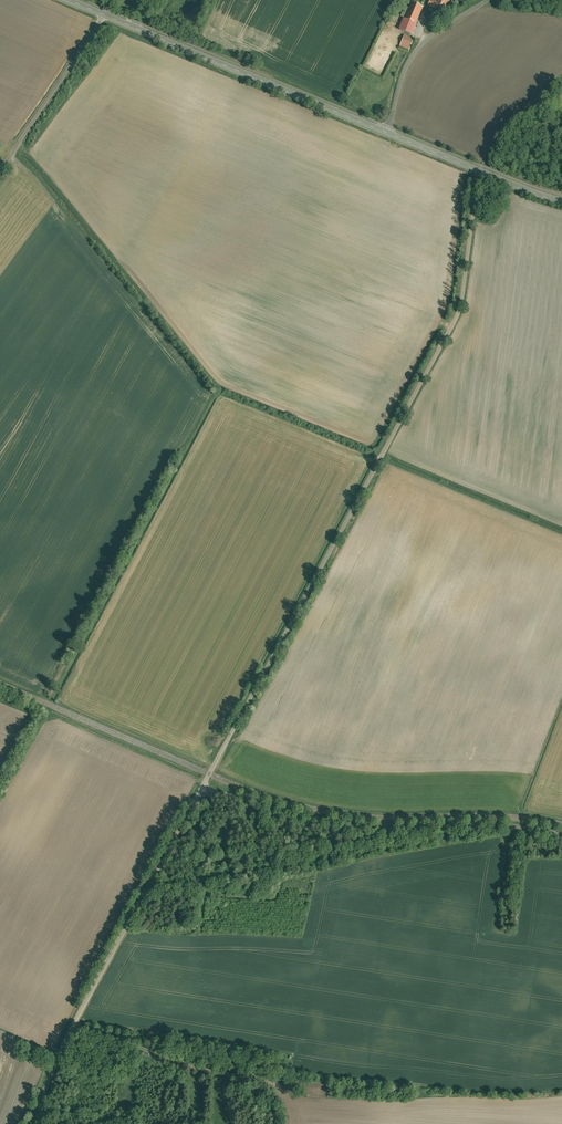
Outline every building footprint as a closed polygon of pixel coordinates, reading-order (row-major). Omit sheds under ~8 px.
[(450,0),(436,0),(435,4),(435,5),(438,6),(447,9),(450,0)] [(417,24),(423,7),(411,2),(404,19),(417,24)] [(412,36),(417,24),(404,19),(403,19),(399,31),(412,36)] [(414,39),(405,35),(400,48),(409,52),(414,39)]
